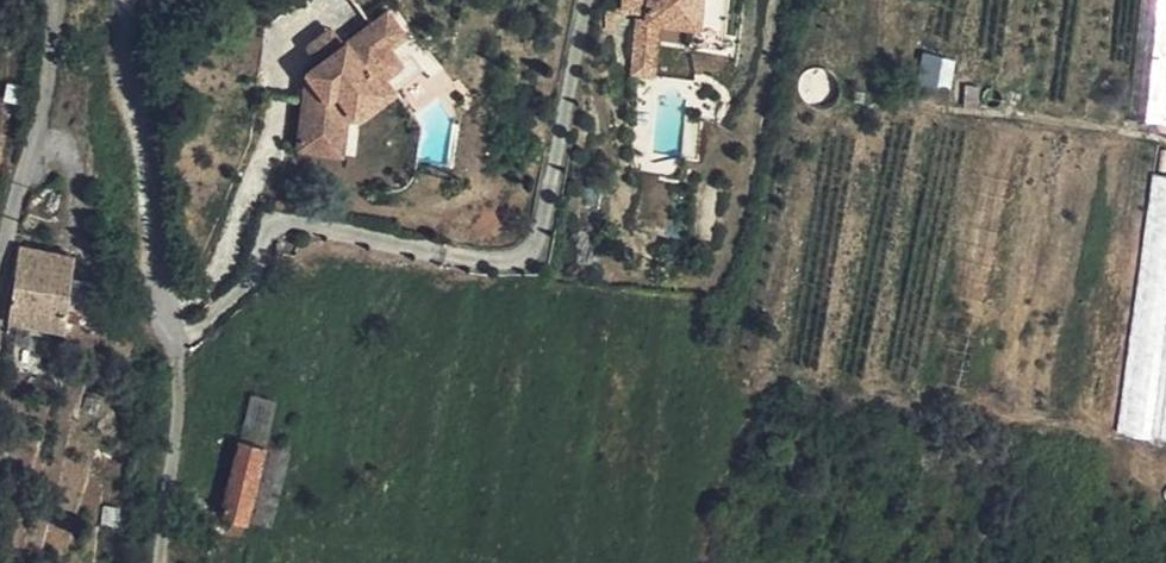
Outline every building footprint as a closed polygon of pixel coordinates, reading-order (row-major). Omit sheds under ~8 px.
[(647,16),(666,17),(667,24),(700,27),(699,45),(734,47),(736,0),(630,0),(629,14),(647,16)] [(1135,124),(1165,126),(1165,0),(1142,0),(1135,124)] [(314,67),(306,146),(355,151),(358,116),(370,117),(405,90),(393,75),(415,58),(401,40),(415,29),(394,3),(351,37),(341,24),(314,46),(325,58),(314,67)] [(647,16),(642,79),(663,80),(667,24),(666,17),(647,16)] [(950,84),(953,61),(923,57),(921,69),(936,71),(934,82),(950,84)] [(7,81),(4,100),(22,103),(25,84),(7,81)] [(18,248),(9,328),(68,333),(77,255),(18,248)] [(265,442),(276,402),(252,395),(241,436),(265,442)] [(256,446),(242,443),(227,522),(249,526),(265,454),(255,451),(256,446)]
